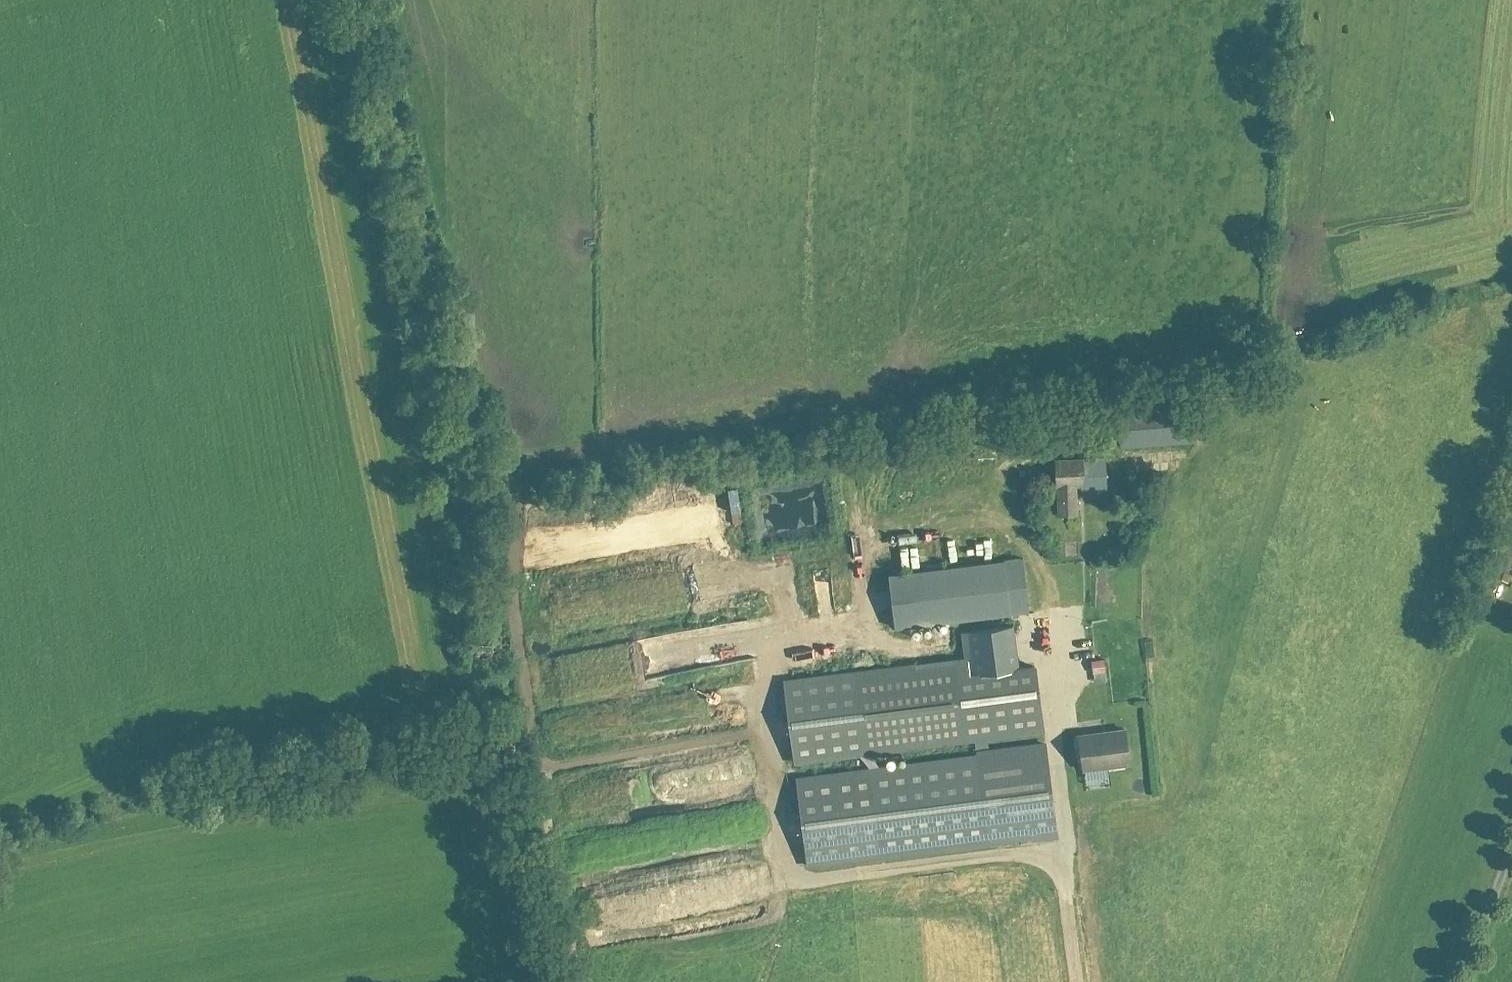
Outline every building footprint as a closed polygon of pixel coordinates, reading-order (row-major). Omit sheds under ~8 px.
[(1082,459),(1057,459),(1057,485),(1061,485),(1062,512),(1077,512),(1076,489),(1076,486),(1085,486),(1085,489),(1107,489),(1106,459),(1082,459)] [(1024,557),(890,573),(896,627),(1030,611),(1024,557)] [(868,752),(963,739),(974,738),(975,745),(987,744),(986,737),(1043,730),(1034,662),(1019,664),(1014,624),(962,631),(966,658),(954,659),(858,671),(783,680),(794,761),(868,752)] [(1116,677),(1112,662),(1098,666),(1103,681),(1116,677)] [(705,700),(723,696),(720,685),(703,689),(705,700)] [(1126,729),(1080,734),(1084,768),(1130,763),(1126,729)] [(1058,837),(1047,746),(1046,739),(993,746),(993,752),(978,754),(870,768),(796,777),(807,865),(881,856),(1006,840),(1021,838),(1021,842),(1058,837)] [(678,774),(679,788),(723,785),(722,772),(678,774)]
